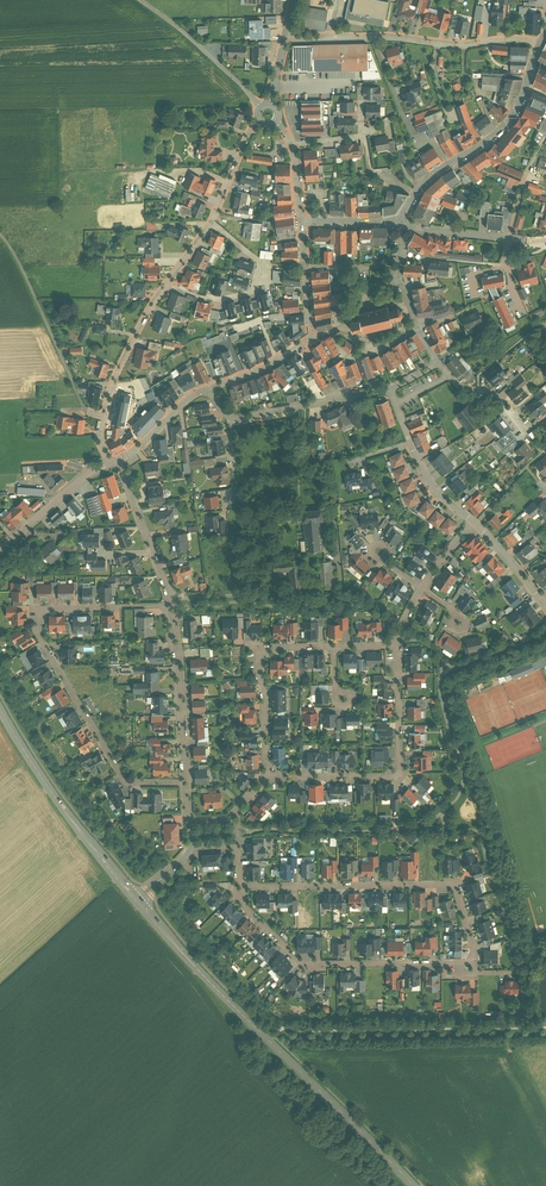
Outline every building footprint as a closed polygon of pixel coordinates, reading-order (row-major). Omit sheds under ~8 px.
[(277,0),(267,0),(267,4),(264,4),(263,15),(276,15),(277,0)] [(354,0),(348,0),(344,19),(381,27),(383,20),(351,14),(354,0)] [(370,0),(354,0),(351,14),(383,20),(386,3),(370,0)] [(403,0),(398,0),(396,7),(399,9),(395,19),(409,24),(412,13),(406,11),(409,2),(403,0)] [(428,0),(424,0),(420,14),(423,15),(421,23),(433,26),(432,28),(444,32),(449,15),(437,11),(435,16),(427,13),(430,1),(428,0)] [(503,6),(492,5),(492,24),(502,25),(503,6)] [(328,11),(305,7),(301,27),(324,31),(328,11)] [(530,13),(527,13),(525,32),(540,32),(541,13),(530,13)] [(276,16),(263,16),(264,26),(276,26),(276,16)] [(460,17),(452,16),(451,22),(450,26),(454,27),(453,32),(467,35),(470,21),(459,19),(460,17)] [(262,19),(246,20),(247,41),(270,40),(270,28),(262,28),(262,19)] [(207,25),(196,25),(196,36),(207,36),(207,25)] [(247,44),(225,44),(225,58),(247,58),(247,44)] [(368,44),(293,46),(293,71),(361,70),(368,70),(368,51),(368,44)] [(508,47),(493,45),(492,53),(507,55),(508,47)] [(388,61),(389,64),(391,63),(401,60),(396,47),(385,50),(388,61)] [(263,49),(251,48),(251,64),(263,64),(263,49)] [(529,49),(511,48),(510,60),(511,60),(527,60),(527,54),(529,54),(529,49)] [(370,51),(368,51),(368,70),(361,70),(361,79),(381,79),(370,51)] [(511,60),(511,68),(521,69),(525,69),(527,60),(511,60)] [(394,70),(391,63),(389,64),(388,61),(384,62),(388,72),(394,70)] [(541,62),(538,73),(545,77),(545,65),(541,62)] [(534,85),(545,91),(545,77),(538,73),(534,85)] [(503,76),(499,92),(517,97),(523,78),(503,76)] [(405,106),(417,103),(414,92),(421,90),(419,82),(407,85),(409,93),(402,94),(405,106)] [(461,89),(459,83),(452,84),(453,91),(461,89)] [(368,99),(368,85),(356,86),(356,95),(361,95),(361,99),(368,99)] [(368,85),(368,99),(381,99),(381,89),(373,89),(373,85),(368,85)] [(543,96),(530,90),(523,108),(536,113),(543,96)] [(499,92),(496,102),(512,108),(515,97),(499,92)] [(319,102),(299,103),(299,111),(302,111),(302,120),(299,120),(300,134),(323,134),(323,126),(319,126),(319,102)] [(339,102),(339,112),(350,112),(350,102),(339,102)] [(494,103),(485,113),(496,125),(508,111),(494,103)] [(458,151),(481,137),(471,124),(470,122),(463,104),(453,107),(463,132),(451,139),(458,151)] [(374,119),(373,105),(362,105),(363,121),(374,121),(374,119)] [(373,105),(374,119),(382,118),(382,105),(373,105)] [(536,113),(523,108),(519,115),(521,117),(519,120),(533,127),(539,116),(536,113)] [(239,128),(244,117),(228,109),(224,117),(230,120),(228,123),(239,128)] [(495,126),(484,113),(471,124),(481,137),(495,126)] [(538,130),(544,132),(545,129),(545,118),(543,117),(538,130)] [(352,118),(337,118),(337,131),(352,130),(352,118)] [(529,125),(517,119),(511,125),(522,134),(529,125)] [(507,153),(514,144),(518,148),(526,137),(522,134),(510,125),(496,144),(507,153)] [(216,132),(199,132),(199,157),(207,157),(207,161),(215,161),(215,157),(222,157),(222,149),(216,149),(216,132)] [(427,153),(419,157),(428,172),(445,160),(428,132),(418,138),(427,153)] [(387,142),(386,136),(374,138),(377,152),(388,149),(387,142)] [(438,144),(446,159),(458,153),(449,138),(438,144)] [(393,141),(387,142),(388,149),(389,153),(395,152),(393,141)] [(507,153),(493,142),(486,151),(500,162),(507,153)] [(358,157),(356,143),(348,144),(350,159),(358,157)] [(350,159),(348,144),(340,145),(342,160),(350,159)] [(406,153),(406,148),(402,148),(402,144),(396,145),(397,160),(402,160),(402,153),(406,153)] [(324,149),(324,157),(334,156),(334,149),(324,149)] [(467,161),(478,171),(489,163),(493,167),(499,163),(486,151),(484,149),(467,161)] [(318,150),(299,152),(302,184),(321,182),(318,150)] [(273,156),(245,153),(244,162),(272,165),(273,156)] [(537,167),(545,170),(545,159),(541,157),(537,167)] [(419,158),(404,167),(413,181),(427,172),(419,158)] [(467,161),(459,168),(472,183),(480,177),(467,161)] [(516,189),(523,172),(499,163),(492,179),(516,189)] [(289,166),(273,166),(273,183),(289,182),(289,166)] [(450,169),(439,178),(447,188),(458,179),(450,169)] [(194,190),(196,191),(200,182),(199,182),(201,177),(189,172),(182,187),(193,192),(194,190)] [(257,177),(241,173),(238,184),(255,187),(257,177)] [(175,184),(151,174),(144,189),(169,199),(175,184)] [(201,183),(200,182),(196,191),(200,192),(199,194),(210,199),(218,181),(204,175),(201,183)] [(439,178),(422,192),(435,198),(447,188),(439,178)] [(289,182),(273,183),(273,195),(289,193),(289,182)] [(383,201),(390,203),(382,204),(383,216),(396,214),(409,195),(386,189),(383,201)] [(456,190),(453,197),(442,194),(439,204),(458,210),(459,206),(454,205),(456,199),(466,202),(469,191),(462,189),(462,192),(456,190)] [(250,194),(235,190),(231,210),(248,214),(249,206),(245,205),(247,198),(258,201),(260,193),(250,191),(250,194)] [(183,191),(181,198),(186,200),(189,194),(183,191)] [(422,192),(416,204),(431,212),(437,199),(435,198),(422,192)] [(289,193),(273,195),(275,206),(291,204),(289,193)] [(331,204),(330,215),(344,216),(343,204),(342,194),(335,194),(335,201),(336,201),(336,204),(331,204)] [(357,197),(345,197),(347,215),(358,215),(357,197)] [(191,207),(180,203),(175,215),(184,219),(186,215),(190,217),(191,215),(202,219),(208,205),(195,199),(191,207)] [(366,205),(358,205),(359,217),(369,217),(368,205),(368,200),(365,200),(366,205)] [(272,207),(276,239),(295,236),(291,204),(272,207)] [(368,205),(369,217),(383,216),(382,204),(368,205)] [(431,212),(416,204),(410,217),(425,225),(431,212)] [(485,218),(484,229),(502,231),(502,224),(508,224),(508,209),(501,206),(501,215),(488,213),(488,209),(479,208),(478,217),(485,218)] [(453,221),(456,213),(446,210),(443,218),(453,221)] [(534,228),(545,231),(545,217),(538,215),(534,228)] [(523,219),(518,217),(514,229),(520,231),(523,219)] [(154,231),(154,222),(146,222),(146,232),(154,231)] [(261,225),(244,222),(242,238),(258,240),(261,225)] [(184,242),(190,231),(179,226),(176,232),(168,227),(165,233),(184,242)] [(333,230),(313,229),(312,241),(325,241),(325,244),(333,244),(333,230)] [(211,230),(204,243),(217,250),(224,237),(211,230)] [(346,230),(334,230),(334,253),(345,253),(346,230)] [(359,230),(346,230),(345,253),(358,253),(359,230)] [(371,231),(359,230),(358,250),(363,250),(363,244),(371,244),(371,231)] [(384,231),(371,231),(371,244),(384,245),(384,231)] [(424,239),(413,233),(407,245),(427,256),(433,245),(445,251),(452,239),(446,236),(444,240),(434,234),(432,238),(426,235),(424,239)] [(157,239),(139,239),(139,246),(144,246),(144,252),(146,252),(152,252),(157,252),(157,239)] [(297,240),(282,242),(282,252),(298,252),(297,240)] [(467,242),(454,240),(452,249),(465,250),(467,242)] [(274,252),(261,250),(260,257),(273,259),(274,252)] [(333,250),(322,250),(321,264),(332,264),(333,250)] [(216,255),(208,251),(206,256),(209,257),(207,261),(212,263),(216,255)] [(479,256),(434,251),(434,257),(479,262),(479,256)] [(206,256),(198,252),(192,264),(203,269),(207,261),(209,257),(206,256)] [(279,252),(279,262),(298,263),(298,252),(282,252),(279,252)] [(155,266),(155,259),(144,260),(144,281),(161,281),(161,266),(155,266)] [(237,269),(236,273),(246,276),(247,272),(252,273),(254,264),(238,259),(235,269),(237,269)] [(447,262),(428,260),(426,273),(445,275),(447,262)] [(536,282),(531,261),(522,264),(524,271),(518,272),(521,285),(536,282)] [(420,266),(402,266),(402,276),(419,276),(420,266)] [(188,267),(185,277),(193,279),(194,283),(199,284),(203,272),(188,267)] [(302,272),(281,270),(280,283),(301,285),(302,272)] [(329,271),(311,272),(312,283),(330,282),(329,271)] [(235,277),(233,276),(231,285),(246,289),(249,280),(245,279),(246,276),(236,273),(235,277)] [(482,279),(484,291),(506,286),(503,274),(482,279)] [(192,290),(194,283),(193,279),(185,277),(181,275),(177,284),(192,290)] [(225,280),(215,278),(210,293),(220,296),(225,280)] [(312,283),(313,308),(327,307),(341,306),(340,293),(331,293),(330,282),(312,283)] [(145,283),(130,283),(130,296),(145,297),(145,283)] [(408,288),(411,301),(426,297),(423,285),(408,288)] [(182,297),(171,293),(166,306),(179,311),(184,298),(182,297)] [(257,300),(254,301),(256,309),(260,308),(260,311),(270,309),(266,293),(256,296),(257,300)] [(256,309),(254,301),(251,301),(250,297),(240,300),(241,304),(238,305),(240,313),(243,312),(243,315),(254,312),(253,310),(256,309)] [(429,314),(426,297),(411,301),(414,318),(429,314)] [(517,325),(504,298),(491,304),(503,331),(517,325)] [(298,299),(282,300),(282,304),(279,305),(279,313),(299,312),(298,299)] [(211,304),(197,301),(193,317),(217,322),(219,312),(210,310),(211,304)] [(240,313),(238,305),(235,305),(233,301),(223,304),(225,310),(219,312),(217,322),(237,317),(237,313),(240,313)] [(429,311),(431,319),(440,316),(452,310),(448,303),(439,307),(429,311)] [(104,324),(115,325),(117,308),(98,306),(97,315),(105,316),(104,324)] [(347,319),(349,331),(357,329),(358,334),(388,327),(388,330),(398,328),(397,321),(399,317),(399,312),(395,308),(386,310),(384,306),(354,313),(355,317),(347,319)] [(314,321),(329,318),(327,307),(313,308),(314,321)] [(532,321),(545,315),(542,309),(529,315),(532,321)] [(477,311),(461,318),(466,329),(482,322),(477,311)] [(180,317),(170,313),(168,318),(171,320),(178,322),(180,317)] [(303,313),(288,313),(288,323),(291,323),(291,329),(287,332),(292,342),(305,334),(299,325),(303,324),(303,313)] [(168,318),(158,314),(152,330),(165,335),(171,320),(168,318)] [(329,318),(314,321),(317,331),(331,328),(329,318)] [(460,329),(455,320),(451,322),(455,329),(456,331),(460,329)] [(455,329),(451,322),(446,324),(450,332),(455,329)] [(434,323),(424,328),(429,339),(425,341),(430,350),(433,350),(435,353),(445,348),(434,323)] [(82,343),(89,328),(84,326),(78,341),(82,343)] [(106,326),(94,326),(94,335),(105,335),(106,326)] [(291,343),(281,330),(273,336),(283,349),(291,343)] [(224,332),(207,338),(206,336),(200,338),(203,348),(209,346),(209,345),(226,339),(224,332)] [(236,332),(228,335),(231,341),(239,339),(236,332)] [(399,344),(405,354),(414,349),(417,355),(425,350),(416,334),(399,344)] [(329,337),(319,341),(320,343),(329,358),(338,353),(329,337)] [(258,340),(265,358),(272,355),(264,338),(258,340)] [(257,361),(265,358),(258,340),(249,344),(257,361)] [(353,347),(344,340),(338,347),(348,354),(353,347)] [(146,349),(135,347),(131,366),(146,369),(148,363),(154,364),(156,353),(159,354),(161,344),(147,341),(146,349)] [(172,349),(173,342),(162,341),(161,348),(172,349)] [(318,364),(329,358),(320,343),(310,350),(313,355),(318,364)] [(257,361),(249,344),(238,349),(246,366),(257,361)] [(405,354),(399,344),(391,348),(399,362),(405,358),(410,368),(412,367),(405,354)] [(399,362),(391,348),(380,354),(387,368),(399,362)] [(215,355),(216,358),(212,359),(218,374),(223,372),(224,375),(236,370),(228,350),(215,355)] [(304,363),(297,353),(284,363),(298,382),(304,377),(297,368),(304,363)] [(318,364),(313,355),(303,361),(304,363),(320,391),(327,387),(318,370),(321,368),(318,364)] [(383,371),(378,355),(367,358),(372,370),(377,368),(378,373),(383,371)] [(443,363),(448,370),(459,362),(453,355),(443,363)] [(362,378),(373,375),(372,370),(367,358),(367,356),(356,359),(362,378)] [(109,365),(89,358),(86,365),(95,368),(93,374),(104,378),(109,365)] [(200,361),(192,365),(200,383),(201,383),(210,379),(205,368),(204,369),(200,361)] [(328,366),(338,389),(361,379),(354,361),(346,365),(349,372),(345,373),(340,361),(328,366)] [(282,362),(274,368),(284,380),(291,374),(282,362)] [(464,369),(459,362),(448,370),(454,377),(460,372),(464,369)] [(502,376),(505,374),(503,372),(497,365),(484,375),(491,385),(502,376)] [(464,369),(460,372),(468,383),(473,379),(465,368),(464,369)] [(515,378),(507,369),(503,372),(505,374),(502,376),(504,379),(502,380),(506,385),(515,378)] [(268,373),(260,376),(265,390),(273,387),(271,385),(274,383),(281,389),(287,383),(274,370),(268,373)] [(191,374),(179,380),(184,390),(196,384),(191,374)] [(513,388),(505,394),(515,407),(530,395),(523,386),(527,383),(520,375),(509,384),(513,388)] [(260,376),(252,379),(258,393),(265,390),(260,376)] [(252,379),(244,381),(248,395),(256,392),(252,379)] [(248,399),(244,382),(225,387),(229,400),(241,396),(242,401),(248,399)] [(172,385),(165,390),(165,391),(166,391),(172,401),(179,397),(172,385)] [(100,390),(90,388),(87,401),(97,403),(100,390)] [(524,408),(527,413),(543,400),(542,398),(545,395),(540,388),(530,397),(533,400),(524,408)] [(165,391),(159,395),(165,406),(173,402),(172,401),(166,391),(165,391)] [(145,411),(131,426),(141,436),(162,412),(143,394),(136,402),(145,411)] [(285,396),(286,402),(297,401),(295,394),(285,396)] [(129,402),(123,401),(117,399),(112,423),(114,423),(122,424),(122,425),(128,426),(130,417),(125,416),(127,408),(129,402)] [(543,400),(527,413),(533,419),(545,408),(545,403),(543,400)] [(385,401),(373,405),(380,428),(392,424),(385,401)] [(209,403),(192,405),(193,415),(199,414),(199,416),(210,415),(209,403)] [(342,405),(321,413),(326,425),(336,421),(340,431),(351,427),(342,405)] [(466,430),(477,422),(465,407),(454,415),(466,430)] [(411,436),(422,431),(428,428),(422,415),(405,422),(411,436)] [(498,415),(484,426),(495,440),(497,439),(507,431),(510,429),(498,415)] [(85,420),(57,416),(55,427),(67,429),(67,425),(72,426),(71,432),(83,434),(85,420)] [(209,416),(199,417),(201,428),(216,426),(215,419),(209,419),(209,416)] [(318,421),(310,421),(310,431),(318,431),(318,421)] [(181,425),(169,426),(171,446),(183,445),(183,441),(188,440),(187,431),(181,432),(181,425)] [(220,426),(206,428),(207,438),(222,436),(220,426)] [(120,428),(112,427),(111,437),(119,439),(120,428)] [(136,437),(129,430),(119,439),(124,448),(136,437)] [(422,431),(411,436),(418,452),(429,447),(422,431)] [(497,439),(504,447),(514,440),(507,431),(497,439)] [(436,438),(439,447),(445,445),(443,436),(436,438)] [(117,439),(107,444),(112,455),(124,448),(117,439)] [(222,440),(212,441),(207,442),(207,445),(212,445),(213,454),(224,453),(224,452),(225,452),(225,447),(223,448),(222,440)] [(523,441),(512,451),(517,456),(512,460),(518,467),(534,454),(523,441)] [(172,446),(164,447),(165,456),(168,456),(169,461),(174,461),(172,446)] [(400,453),(388,457),(391,467),(403,462),(400,453)] [(532,464),(542,477),(545,474),(545,453),(532,464)] [(450,461),(444,455),(429,468),(438,477),(445,471),(442,468),(450,461)] [(214,463),(214,458),(188,460),(189,466),(209,465),(209,464),(214,463)] [(158,462),(142,464),(144,477),(159,475),(158,462)] [(62,465),(37,466),(38,474),(38,473),(48,473),(63,473),(62,465)] [(403,466),(391,471),(395,481),(407,476),(403,466)] [(227,467),(211,469),(211,474),(213,474),(213,479),(217,479),(217,483),(229,482),(228,479),(229,479),(227,469),(227,467)] [(360,471),(343,474),(346,491),(351,490),(351,485),(360,483),(361,491),(370,489),(369,479),(361,481),(360,471)] [(48,484),(54,479),(48,473),(38,473),(48,484)] [(48,484),(55,492),(66,481),(59,474),(54,479),(48,484)] [(114,474),(102,478),(106,492),(108,498),(109,498),(120,494),(114,474)] [(458,474),(444,485),(453,496),(467,486),(458,474)] [(410,478),(399,483),(403,492),(414,488),(410,478)] [(46,488),(17,487),(16,496),(45,497),(46,488)] [(149,489),(147,489),(148,504),(164,502),(162,487),(158,487),(149,489)] [(482,497),(477,491),(463,503),(474,515),(482,508),(476,502),(482,497)] [(113,509),(109,498),(108,498),(106,492),(87,498),(92,516),(113,509)] [(413,492),(403,496),(407,505),(417,501),(413,492)] [(217,496),(205,497),(205,505),(208,504),(209,507),(219,506),(217,496)] [(0,517),(0,518),(10,529),(17,523),(15,520),(20,515),(23,519),(31,511),(28,508),(20,498),(11,507),(14,509),(9,513),(7,511),(0,517)] [(74,513),(77,517),(82,513),(81,512),(84,509),(74,498),(66,504),(70,509),(74,513)] [(522,510),(530,519),(537,513),(539,516),(537,518),(542,523),(545,519),(545,502),(542,498),(536,503),(533,500),(522,510)] [(40,505),(36,501),(28,508),(32,512),(40,505)] [(433,507),(424,501),(417,511),(426,517),(433,507)] [(124,507),(112,510),(116,522),(120,521),(121,522),(123,521),(124,520),(128,519),(124,507)] [(66,517),(67,516),(64,514),(60,509),(50,519),(56,526),(66,517)] [(68,518),(71,516),(74,513),(70,509),(64,514),(67,516),(68,518)] [(323,509),(302,511),(303,522),(321,521),(324,520),(323,509)] [(173,510),(156,513),(157,521),(164,520),(165,525),(175,524),(173,510)] [(442,517),(434,511),(428,521),(435,526),(442,517)] [(377,513),(369,514),(371,527),(374,527),(374,526),(379,525),(377,513)] [(494,513),(485,522),(494,531),(503,523),(494,513)] [(369,514),(360,516),(363,528),(368,527),(368,528),(371,527),(369,514)] [(214,515),(205,516),(206,528),(215,527),(214,515)] [(348,518),(354,527),(357,525),(351,516),(348,518)] [(454,524),(447,518),(440,527),(448,533),(454,524)] [(321,521),(303,522),(306,551),(323,550),(321,521)] [(401,535),(391,528),(385,538),(395,545),(401,535)] [(522,536),(526,539),(533,532),(530,529),(522,536)] [(509,530),(500,537),(509,549),(518,542),(509,530)] [(106,542),(112,539),(109,531),(102,533),(106,542)] [(128,531),(117,534),(122,547),(132,543),(128,531)] [(364,543),(354,531),(350,535),(351,537),(348,540),(356,550),(364,543)] [(187,533),(172,535),(173,544),(176,543),(177,550),(189,548),(187,533)] [(60,542),(60,543),(66,549),(68,552),(75,546),(66,537),(60,542)] [(468,558),(480,545),(475,539),(469,544),(465,540),(460,545),(463,547),(460,549),(468,558)] [(52,541),(47,546),(41,552),(48,560),(54,555),(56,557),(62,552),(57,546),(52,541)] [(57,546),(62,552),(66,549),(60,543),(57,546)] [(536,552),(529,543),(514,555),(522,564),(536,552)] [(419,544),(411,556),(427,567),(435,555),(419,544)] [(480,545),(468,558),(476,566),(483,559),(481,556),(486,551),(480,545)] [(369,566),(362,560),(361,553),(351,553),(352,565),(362,574),(369,566)] [(92,560),(97,560),(97,554),(87,554),(87,562),(92,562),(92,560)] [(131,574),(142,570),(136,556),(127,560),(125,555),(115,558),(118,566),(126,563),(131,574)] [(411,556),(403,567),(420,578),(427,567),(411,556)] [(300,558),(274,561),(275,573),(289,571),(290,589),(303,588),(300,558)] [(487,573),(497,564),(491,558),(483,565),(481,567),(487,573)] [(92,570),(106,570),(106,560),(97,560),(92,560),(92,562),(92,570)] [(332,561),(317,562),(320,589),(339,587),(337,564),(332,565),(332,561)] [(483,565),(481,563),(475,568),(477,571),(481,567),(483,565)] [(187,564),(168,571),(173,584),(181,581),(180,578),(191,574),(187,564)] [(497,564),(487,573),(493,579),(497,576),(503,570),(497,564)] [(528,572),(541,588),(545,584),(545,567),(545,566),(541,569),(538,565),(528,572)] [(390,578),(379,569),(376,573),(373,571),(367,579),(374,584),(376,581),(384,586),(390,578)] [(444,570),(439,578),(450,585),(455,577),(444,570)] [(494,586),(501,580),(497,576),(493,579),(490,582),(494,586)] [(439,578),(434,585),(445,592),(450,585),(439,578)] [(518,588),(510,578),(499,586),(507,597),(505,598),(512,607),(520,601),(513,592),(518,588)] [(144,580),(134,584),(139,597),(150,593),(148,588),(147,588),(144,580)] [(21,583),(20,582),(18,582),(17,583),(15,583),(15,586),(14,586),(14,591),(12,591),(25,591),(27,591),(27,583),(21,583)] [(403,586),(399,583),(392,594),(396,597),(395,597),(399,600),(399,599),(403,602),(407,597),(407,596),(410,591),(406,589),(407,588),(404,584),(403,586)] [(469,592),(461,586),(457,592),(463,597),(465,594),(467,595),(469,592)] [(111,587),(101,587),(100,587),(100,588),(100,589),(100,594),(101,594),(101,600),(111,600),(111,587)] [(92,600),(92,588),(83,588),(83,590),(83,591),(83,593),(83,594),(83,601),(92,600)] [(25,591),(12,591),(12,597),(13,597),(13,600),(25,599),(25,591)] [(463,597),(461,600),(471,607),(475,601),(467,595),(465,594),(463,597)] [(467,613),(471,607),(461,600),(457,606),(467,613)] [(435,608),(426,604),(423,609),(430,612),(432,613),(435,608)] [(520,614),(516,609),(506,617),(513,626),(522,620),(528,627),(539,619),(530,607),(520,614)] [(423,609),(421,608),(414,621),(424,625),(430,612),(423,609)] [(23,614),(23,611),(11,612),(12,619),(14,619),(14,625),(19,625),(19,623),(24,623),(23,620),(26,619),(25,614),(23,614)] [(115,614),(100,614),(100,627),(115,627),(115,614)] [(209,616),(201,617),(201,624),(210,624),(209,616)] [(483,617),(473,621),(477,631),(489,626),(485,616),(483,617)] [(83,631),(82,617),(73,617),(74,633),(78,633),(78,631),(83,631)] [(91,617),(82,617),(83,631),(88,631),(88,633),(92,633),(91,617)] [(143,617),(137,617),(137,635),(152,635),(152,617),(143,617)] [(338,625),(328,625),(328,638),(341,638),(341,629),(347,629),(347,618),(338,618),(338,625)] [(223,620),(224,632),(228,632),(228,637),(237,636),(237,632),(238,632),(238,628),(238,619),(237,619),(223,620)] [(194,621),(185,622),(186,638),(202,637),(202,629),(195,630),(194,621)] [(376,621),(355,622),(356,638),(372,637),(371,632),(376,632),(376,621)] [(297,622),(270,622),(270,641),(287,640),(287,636),(298,636),(297,622)] [(250,631),(250,637),(254,636),(254,637),(259,637),(259,636),(262,636),(262,626),(250,627),(250,631)] [(317,638),(317,630),(304,629),(304,638),(317,638)] [(27,631),(17,637),(20,643),(21,642),(22,645),(23,648),(33,642),(34,641),(27,631)] [(443,635),(437,644),(441,646),(447,637),(443,635)] [(460,644),(448,636),(447,637),(441,646),(452,654),(460,644)] [(479,637),(463,641),(466,654),(482,650),(479,637)] [(156,640),(144,640),(145,663),(165,663),(164,650),(156,650),(156,640)] [(72,646),(66,646),(66,648),(63,648),(63,652),(62,652),(62,658),(63,658),(63,662),(75,662),(75,658),(77,658),(77,652),(72,652),(72,646)] [(410,656),(404,656),(404,671),(415,671),(415,659),(421,659),(421,648),(410,648),(410,656)] [(208,649),(199,649),(199,657),(209,657),(208,649)] [(38,650),(27,656),(33,666),(44,660),(42,657),(43,656),(40,652),(39,653),(38,650)] [(324,651),(311,652),(312,672),(320,672),(320,677),(329,676),(329,663),(324,664),(324,651)] [(299,673),(312,672),(311,652),(298,652),(299,673)] [(357,653),(340,653),(340,671),(357,671),(357,653)] [(381,653),(360,653),(360,671),(367,671),(367,666),(381,666),(381,653)] [(293,655),(282,656),(282,658),(283,670),(294,670),(293,655)] [(275,659),(276,676),(283,676),(283,670),(282,658),(275,659)] [(205,659),(189,660),(190,673),(206,672),(205,659)] [(276,676),(275,659),(268,659),(268,676),(276,676)] [(144,683),(130,683),(130,696),(146,695),(146,691),(157,691),(156,670),(145,671),(145,667),(131,667),(131,675),(143,674),(144,683)] [(49,671),(44,674),(43,673),(38,676),(45,687),(46,686),(47,686),(50,684),(55,681),(49,671)] [(412,679),(407,679),(407,689),(419,689),(419,683),(424,683),(424,675),(412,675),(412,679)] [(384,677),(373,677),(374,684),(377,684),(378,696),(390,695),(389,682),(385,682),(384,677)] [(248,681),(236,681),(236,698),(256,698),(255,684),(248,684),(248,681)] [(206,683),(188,685),(190,698),(207,697),(206,683)] [(328,685),(310,685),(310,703),(328,703),(328,685)] [(285,688),(270,688),(271,711),(286,710),(285,688)] [(60,690),(52,695),(54,699),(53,699),(58,707),(61,705),(68,701),(66,697),(66,696),(64,693),(62,689),(60,690)] [(164,694),(149,695),(149,713),(164,712),(164,694)] [(99,710),(97,707),(95,708),(87,696),(82,700),(93,715),(99,710)] [(207,699),(190,700),(190,714),(208,713),(207,699)] [(248,704),(238,705),(239,714),(243,714),(243,723),(255,723),(255,710),(249,710),(248,704)] [(386,704),(378,704),(378,716),(389,716),(389,704),(386,704)] [(417,707),(407,707),(408,719),(417,719),(417,707)] [(317,708),(301,708),(301,726),(317,726),(317,708)] [(75,711),(69,714),(68,713),(63,716),(70,727),(71,727),(72,727),(75,725),(76,724),(81,721),(75,711)] [(334,712),(321,713),(321,728),(335,727),(334,712)] [(360,713),(343,713),(343,726),(360,725),(360,713)] [(189,716),(189,727),(204,726),(203,715),(189,716)] [(167,716),(151,716),(151,733),(167,733),(167,716)] [(273,719),(274,728),(284,728),(287,728),(286,718),(273,719)] [(385,728),(385,723),(376,723),(376,732),(380,732),(380,741),(391,741),(390,728),(385,728)] [(425,725),(414,725),(414,734),(419,734),(419,730),(425,730),(425,725)] [(189,727),(190,738),(204,737),(204,726),(189,727)] [(284,739),(284,728),(274,728),(271,728),(272,739),(284,739)] [(250,732),(239,733),(240,741),(244,741),(244,748),(255,747),(254,738),(251,738),(250,732)] [(84,734),(76,739),(79,744),(83,750),(93,744),(87,735),(86,736),(84,734)] [(414,734),(408,734),(409,748),(420,748),(419,734),(414,734)] [(152,748),(152,756),(163,756),(169,756),(169,742),(162,742),(162,737),(147,737),(147,748),(152,748)] [(207,744),(191,745),(192,762),(208,761),(207,744)] [(283,749),(273,749),(273,765),(278,769),(287,769),(287,758),(283,758),(283,749)] [(384,749),(367,750),(368,768),(384,768),(384,749)] [(317,769),(317,751),(305,751),(306,769),(317,769)] [(329,769),(329,751),(317,751),(317,769),(329,769)] [(258,753),(243,754),(244,769),(259,769),(258,753)] [(100,754),(94,757),(88,761),(93,770),(92,770),(95,775),(95,774),(99,772),(103,770),(102,768),(106,766),(105,763),(100,754)] [(335,754),(335,768),(354,768),(354,754),(335,754)] [(425,755),(413,756),(413,771),(425,771),(425,755)] [(164,762),(163,756),(152,756),(147,756),(147,764),(150,764),(150,776),(170,775),(170,762),(164,762)] [(209,770),(192,771),(193,787),(210,786),(209,770)] [(243,773),(231,785),(239,793),(250,780),(243,773)] [(422,776),(412,785),(422,796),(432,786),(422,776)] [(115,780),(102,789),(112,805),(126,797),(115,780)] [(323,783),(306,784),(307,802),(323,801),(323,783)] [(347,799),(347,783),(337,784),(338,800),(347,799)] [(338,800),(337,784),(328,784),(328,800),(338,800)] [(370,784),(356,784),(356,791),(354,791),(354,802),(363,802),(362,799),(370,798),(370,784)] [(392,784),(377,784),(378,799),(392,799),(392,784)] [(298,786),(288,786),(288,798),(296,798),(296,803),(303,803),(303,793),(298,793),(298,786)] [(408,787),(399,796),(409,807),(419,797),(408,787)] [(265,790),(256,800),(267,810),(276,800),(265,790)] [(163,793),(146,792),(146,797),(139,797),(139,792),(128,792),(127,810),(135,810),(135,807),(141,807),(141,812),(162,813),(163,793)] [(220,793),(209,794),(210,811),(221,810),(220,793)] [(207,794),(200,795),(202,812),(210,811),(209,794),(207,794)] [(256,800),(247,810),(258,820),(267,810),(256,800)] [(161,834),(178,833),(177,822),(173,822),(173,817),(159,817),(161,834)] [(178,833),(161,834),(162,851),(176,850),(175,844),(179,844),(178,833)] [(250,843),(244,843),(244,861),(256,861),(256,857),(264,857),(264,838),(250,838),(250,843)] [(222,865),(221,852),(211,853),(212,866),(222,865)] [(410,861),(400,861),(401,877),(412,877),(412,865),(417,865),(417,852),(409,852),(410,861)] [(212,866),(211,853),(202,854),(202,866),(212,866)] [(478,873),(473,854),(461,856),(463,862),(460,862),(462,869),(465,868),(466,871),(470,870),(471,874),(478,873)] [(368,863),(360,864),(360,877),(372,876),(372,868),(377,868),(377,857),(368,857),(368,863)] [(288,863),(280,864),(280,877),(291,877),(291,868),(296,868),(296,858),(288,859),(288,863)] [(381,863),(381,876),(391,876),(391,871),(396,871),(396,859),(389,859),(389,862),(381,863)] [(451,859),(441,859),(441,874),(451,873),(451,859)] [(347,863),(340,863),(340,878),(351,878),(351,872),(356,872),(356,860),(347,860),(347,863)] [(328,865),(321,865),(320,877),(330,877),(330,872),(335,872),(335,861),(328,861),(328,865)] [(314,862),(300,862),(300,878),(314,878),(314,862)] [(261,866),(245,866),(245,880),(261,879),(261,866)] [(476,882),(463,886),(466,899),(480,895),(476,882)] [(214,903),(217,906),(226,898),(218,891),(217,892),(216,891),(216,889),(209,890),(210,896),(211,897),(208,901),(212,905),(214,903)] [(374,908),(374,891),(365,891),(365,908),(374,908)] [(383,907),(383,891),(374,891),(374,908),(383,907)] [(361,893),(347,893),(347,909),(361,908),(361,893)] [(425,893),(413,893),(413,907),(421,907),(421,911),(431,910),(431,899),(425,899),(425,893)] [(406,894),(393,894),(393,900),(393,907),(406,907),(406,894)] [(290,895),(277,895),(277,907),(288,907),(288,912),(296,912),(296,901),(290,901),(290,895)] [(266,908),(268,908),(268,902),(267,896),(255,896),(256,908),(266,908)] [(332,909),(332,896),(324,897),(324,904),(324,909),(332,909)] [(332,896),(332,909),(340,909),(340,904),(340,896),(332,896)] [(452,898),(438,902),(442,918),(456,913),(452,898)] [(482,900),(468,904),(471,915),(485,911),(482,900)] [(221,912),(227,918),(236,909),(230,903),(221,912)] [(227,918),(233,924),(242,915),(236,909),(227,918)] [(474,923),(477,932),(490,928),(487,919),(474,923)] [(253,926),(247,920),(238,929),(244,935),(253,926)] [(259,932),(253,926),(244,935),(250,941),(259,932)] [(477,932),(480,941),(493,937),(490,928),(477,932)] [(461,930),(447,931),(447,940),(461,940),(461,930)] [(303,935),(297,935),(297,953),(313,953),(313,948),(319,948),(319,937),(311,937),(311,942),(303,942),(303,935)] [(269,943),(263,937),(255,946),(261,952),(269,943)] [(426,942),(414,942),(414,954),(430,954),(430,948),(435,948),(434,937),(425,937),(426,942)] [(342,944),(332,944),(332,956),(343,956),(343,950),(349,950),(350,939),(342,939),(342,944)] [(369,945),(359,945),(359,955),(370,955),(370,950),(376,950),(376,940),(369,940),(369,945)] [(394,956),(394,940),(385,940),(385,956),(394,956)] [(404,956),(403,940),(394,940),(394,956),(404,956)] [(461,940),(447,940),(447,949),(461,949),(461,940)] [(275,949),(269,943),(261,952),(267,958),(275,949)] [(498,949),(480,949),(480,965),(499,965),(498,949)] [(274,972),(286,960),(280,954),(268,967),(270,969),(271,968),(274,972)] [(292,965),(286,960),(274,972),(278,975),(277,976),(280,978),(292,965)] [(418,969),(405,970),(405,986),(419,985),(418,969)] [(430,970),(422,970),(422,986),(425,986),(425,991),(439,991),(439,974),(430,974),(430,970)] [(401,971),(384,971),(384,990),(401,990),(401,971)] [(356,974),(340,974),(340,992),(345,992),(345,987),(354,987),(354,992),(364,992),(364,980),(356,981),(356,974)] [(320,991),(320,988),(325,988),(324,975),(314,976),(314,981),(315,992),(320,991)] [(282,981),(281,984),(286,989),(288,987),(286,985),(291,979),(287,976),(282,981)] [(295,994),(300,981),(295,976),(291,979),(286,985),(288,987),(291,989),(290,992),(295,994)] [(504,984),(499,984),(499,996),(506,996),(505,994),(518,993),(517,979),(504,979),(504,984)] [(306,988),(306,981),(300,981),(295,994),(300,996),(301,993),(306,994),(306,993),(306,988)] [(471,982),(453,983),(454,999),(464,999),(464,1004),(475,1004),(475,990),(471,990),(471,982)]
